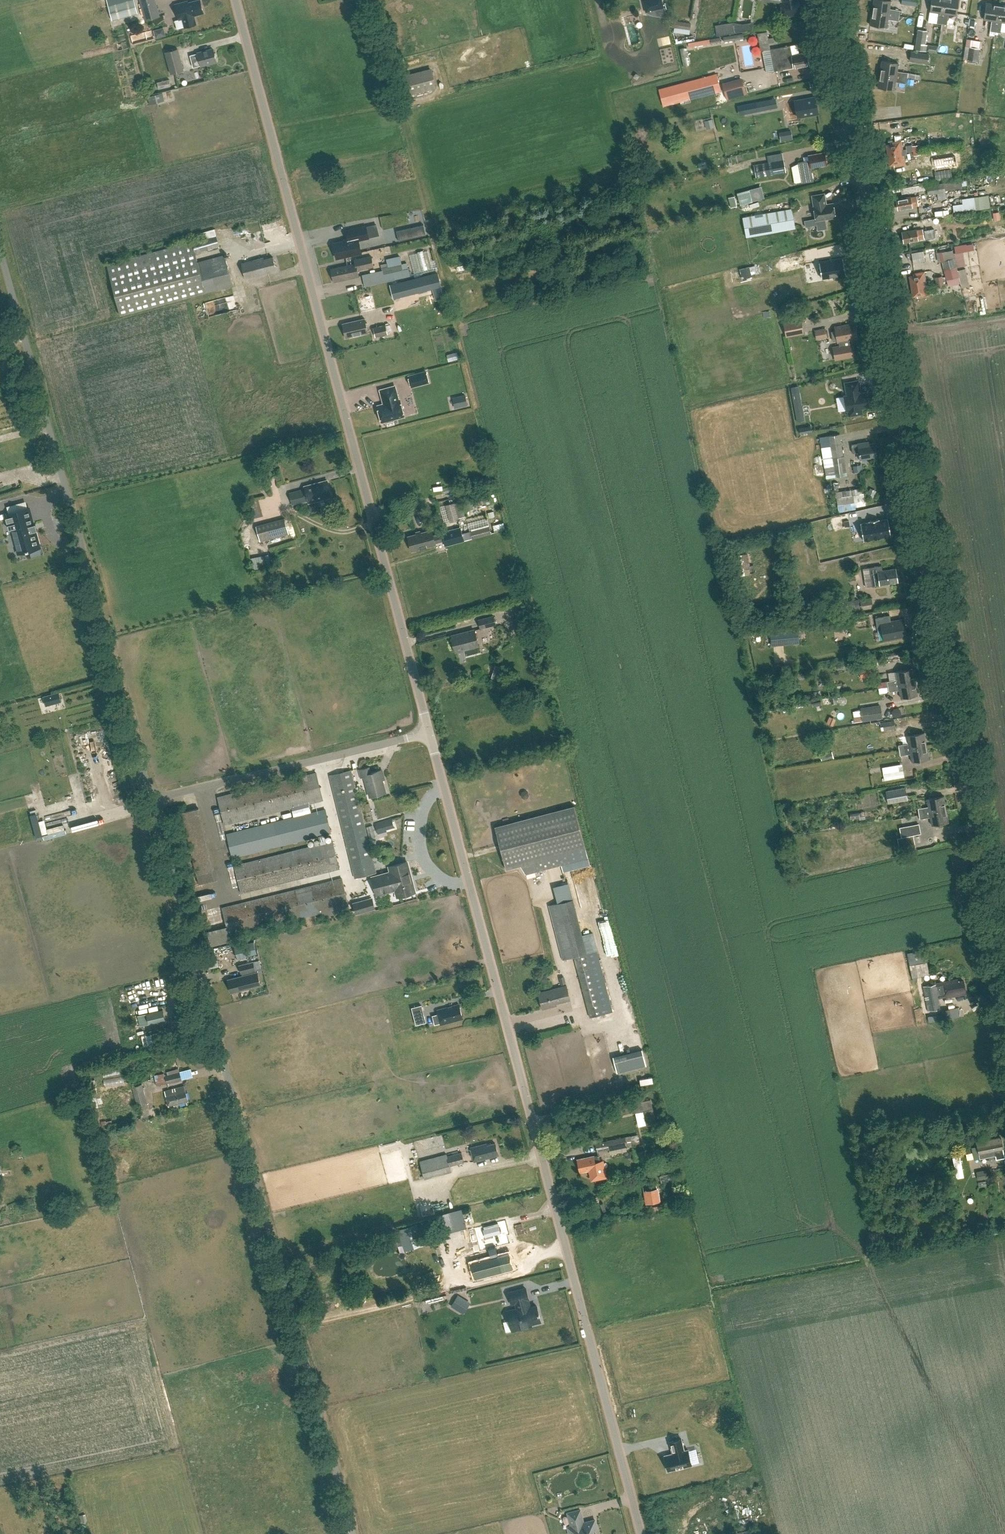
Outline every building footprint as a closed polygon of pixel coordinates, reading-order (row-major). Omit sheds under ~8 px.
[(134,0),(131,0),(108,6),(112,20),(138,13),(134,0)] [(159,16),(155,0),(140,0),(146,20),(159,16)] [(175,4),(179,19),(183,18),(185,27),(196,24),(194,15),(204,13),(200,0),(198,0),(188,3),(188,1),(175,4)] [(645,13),(664,8),(662,0),(646,0),(643,1),(645,13)] [(783,2),(781,3),(783,17),(801,13),(799,0),(797,0),(783,0),(783,2)] [(900,10),(889,9),(891,1),(886,0),(873,0),(872,12),(899,16),(900,10)] [(936,23),(942,24),(945,0),(931,0),(929,11),(937,13),(936,23)] [(947,25),(949,14),(957,15),(959,0),(945,0),(942,24),(947,25)] [(992,21),(990,31),(996,32),(999,5),(986,3),(983,19),(992,21)] [(1001,33),(1002,22),(1004,23),(1004,6),(999,5),(996,32),(1001,33)] [(888,20),(898,21),(899,16),(872,12),(870,25),(887,28),(888,20)] [(675,21),(674,27),(690,30),(691,23),(675,21)] [(728,23),(715,25),(717,34),(742,30),(741,23),(728,25),(728,23)] [(925,45),(927,31),(918,30),(915,50),(926,52),(927,45),(925,45)] [(767,32),(757,34),(761,51),(770,50),(769,43),(774,42),(773,38),(768,39),(767,32)] [(723,36),(724,42),(744,38),(743,33),(723,36)] [(970,47),(979,48),(980,41),(971,40),(970,47)] [(801,43),(794,45),(796,52),(803,50),(801,43)] [(809,65),(806,53),(792,56),(790,46),(770,50),(774,72),(809,65)] [(967,60),(977,62),(980,49),(969,47),(967,60)] [(684,66),(689,65),(685,48),(680,49),(684,66)] [(166,52),(172,74),(185,71),(179,49),(166,52)] [(190,56),(193,67),(201,65),(201,66),(216,62),(213,50),(197,54),(190,56)] [(930,54),(912,51),(910,61),(928,63),(930,54)] [(907,78),(908,73),(897,71),(898,63),(881,61),(879,74),(907,78)] [(431,70),(401,78),(405,94),(435,86),(431,70)] [(716,74),(658,89),(663,107),(721,91),(716,74)] [(896,82),(906,83),(907,78),(879,74),(877,88),(894,90),(896,82)] [(727,99),(734,97),(730,84),(723,85),(727,99)] [(164,93),(148,97),(151,105),(166,101),(164,93)] [(797,113),(798,118),(818,114),(815,97),(794,101),(795,106),(787,108),(789,115),(797,113)] [(769,99),(756,102),(757,110),(771,107),(769,99)] [(756,102),(740,105),(742,113),(757,110),(756,102)] [(711,119),(704,121),(705,129),(713,128),(711,119)] [(891,145),(886,146),(888,155),(907,152),(907,149),(903,150),(901,141),(890,143),(891,145)] [(824,152),(808,155),(809,160),(798,162),(802,183),(814,181),(811,168),(827,165),(824,152)] [(904,155),(908,155),(907,152),(888,155),(890,165),(893,164),(894,166),(905,164),(904,155)] [(783,159),(754,165),(756,178),(786,172),(783,159)] [(950,168),(933,171),(935,179),(951,176),(950,168)] [(961,180),(945,183),(946,190),(962,188),(961,180)] [(926,182),(911,186),(913,192),(927,189),(926,182)] [(927,186),(929,195),(946,192),(946,190),(945,183),(927,186)] [(752,201),(749,189),(737,192),(740,204),(752,201)] [(816,221),(836,217),(833,203),(826,204),(824,193),(812,196),(814,206),(816,221)] [(988,195),(974,197),(975,209),(975,210),(990,208),(988,195)] [(737,206),(734,196),(728,198),(730,207),(737,206)] [(918,206),(916,196),(896,200),(898,210),(913,207),(918,206)] [(954,212),(975,209),(974,197),(962,199),(963,204),(953,205),(954,212)] [(792,208),(742,217),(743,220),(746,237),(796,228),(792,208)] [(424,225),(396,231),(398,241),(426,234),(424,225)] [(333,243),(337,258),(361,253),(358,240),(369,238),(366,226),(346,231),(348,240),(333,243)] [(934,228),(924,230),(926,239),(935,237),(934,228)] [(924,238),(923,236),(922,230),(917,230),(916,230),(902,232),(904,242),(919,240),(918,239),(924,238)] [(201,250),(219,245),(217,236),(192,243),(192,241),(107,264),(120,315),(233,285),(225,255),(197,262),(195,254),(201,253),(201,250)] [(953,246),(955,253),(962,252),(967,250),(966,243),(953,246)] [(424,249),(412,252),(417,270),(429,267),(424,249)] [(925,249),(914,251),(916,260),(927,259),(925,249)] [(943,261),(947,279),(960,276),(957,267),(965,265),(962,252),(955,253),(954,254),(955,258),(943,261)] [(355,264),(348,265),(330,270),(333,282),(358,277),(357,270),(373,267),(370,256),(354,260),(355,264)] [(262,258),(241,264),(242,271),(274,262),(273,258),(263,260),(262,258)] [(820,263),(819,263),(822,278),(822,277),(845,273),(845,274),(846,274),(843,259),(842,259),(843,260),(820,264),(820,263)] [(266,270),(275,268),(274,262),(242,271),(244,277),(266,272),(266,270)] [(394,278),(405,275),(402,263),(383,268),(383,270),(362,275),(365,286),(395,279),(394,278)] [(748,266),(738,269),(740,277),(750,274),(748,266)] [(913,276),(909,277),(913,296),(917,296),(917,298),(929,296),(927,287),(931,286),(930,280),(926,281),(924,272),(912,274),(913,276)] [(942,276),(935,277),(937,287),(944,286),(942,276)] [(787,337),(805,333),(802,318),(784,321),(787,337)] [(364,319),(342,324),(345,339),(368,334),(364,319)] [(376,337),(389,334),(386,324),(374,327),(376,337)] [(837,340),(838,343),(839,342),(839,346),(833,348),(835,359),(853,356),(851,344),(850,344),(849,340),(857,339),(856,334),(857,334),(855,326),(853,326),(852,324),(835,327),(835,331),(831,332),(833,341),(837,340)] [(814,331),(816,339),(827,337),(825,329),(814,331)] [(408,376),(410,387),(428,383),(425,372),(408,376)] [(847,410),(848,410),(849,415),(862,413),(861,408),(869,406),(866,392),(860,393),(858,381),(845,383),(847,395),(844,396),(847,410)] [(381,422),(403,416),(399,400),(398,401),(394,387),(379,391),(383,405),(376,406),(377,408),(376,410),(377,414),(379,414),(381,422)] [(799,392),(792,393),(798,422),(804,421),(799,392)] [(465,396),(455,398),(457,408),(467,406),(465,396)] [(841,434),(829,436),(833,457),(836,473),(847,471),(844,455),(841,434)] [(861,459),(877,457),(875,443),(864,445),(864,442),(852,444),(853,453),(859,452),(861,459)] [(310,485),(305,487),(305,489),(289,493),(292,505),(308,500),(309,503),(331,497),(327,481),(320,483),(310,485)] [(864,493),(837,497),(839,511),(866,507),(864,493)] [(472,527),(493,523),(491,516),(497,515),(494,498),(483,501),(482,495),(474,496),(477,511),(469,512),(472,527)] [(461,501),(454,503),(458,518),(465,516),(461,501)] [(454,503),(446,505),(451,522),(459,520),(458,518),(454,503)] [(8,517),(6,517),(6,518),(7,518),(8,522),(7,522),(10,522),(10,524),(8,524),(8,525),(10,529),(9,529),(12,529),(18,553),(26,550),(26,551),(29,551),(31,558),(42,555),(39,547),(35,531),(37,530),(35,524),(36,524),(33,524),(29,508),(15,512),(12,505),(7,506),(9,514),(8,514),(8,517)] [(261,542),(290,534),(285,518),(257,525),(261,542)] [(863,541),(891,536),(888,519),(879,520),(878,519),(869,521),(869,522),(860,524),(863,541)] [(495,532),(505,530),(503,523),(493,525),(495,532)] [(491,533),(489,526),(470,532),(472,539),(491,533)] [(464,541),(461,527),(440,533),(441,534),(432,537),(431,531),(407,537),(410,552),(435,546),(434,544),(442,542),(444,546),(464,541)] [(746,554),(735,556),(738,576),(744,575),(743,570),(749,569),(746,554)] [(896,568),(883,570),(882,566),(870,568),(872,586),(898,582),(896,568)] [(861,606),(872,604),(871,598),(860,599),(861,606)] [(846,601),(848,613),(860,611),(858,599),(846,601)] [(495,615),(479,620),(481,629),(497,625),(495,615)] [(890,615),(876,618),(879,630),(882,629),(885,640),(908,635),(904,619),(892,621),(890,615)] [(798,629),(770,631),(771,645),(799,643),(798,629)] [(455,652),(479,646),(474,631),(451,637),(455,652)] [(861,677),(873,675),(871,660),(859,663),(861,677)] [(898,680),(887,681),(888,686),(916,682),(914,669),(897,671),(898,680)] [(901,698),(918,695),(916,682),(888,686),(889,692),(900,690),(901,698)] [(59,693),(51,695),(53,703),(61,701),(59,693)] [(880,705),(861,708),(863,721),(882,718),(880,705)] [(894,720),(882,722),(884,729),(895,727),(894,720)] [(909,743),(899,745),(900,750),(927,746),(924,732),(908,735),(909,743)] [(913,762),(929,759),(927,746),(900,750),(901,756),(911,754),(913,762)] [(832,751),(820,754),(822,760),(833,757),(832,751)] [(383,781),(386,780),(383,770),(371,774),(370,768),(358,771),(361,780),(367,778),(372,798),(386,794),(383,781)] [(904,770),(884,773),(885,780),(905,777),(904,770)] [(356,878),(377,873),(353,771),(332,776),(356,878)] [(226,824),(324,800),(317,773),(220,796),(226,824)] [(906,787),(886,791),(888,803),(908,800),(906,787)] [(929,806),(918,808),(919,814),(946,809),(944,795),(927,798),(929,806)] [(219,805),(214,806),(220,829),(225,827),(219,805)] [(590,865),(586,848),(575,806),(495,827),(506,869),(520,866),(526,874),(562,865),(564,872),(590,865)] [(932,825),(949,822),(946,809),(919,814),(920,819),(931,817),(932,825)] [(234,857),(332,834),(326,810),(228,833),(234,857)] [(77,829),(95,825),(94,820),(76,823),(77,829)] [(375,824),(378,833),(386,831),(383,822),(375,824)] [(59,833),(71,829),(70,825),(58,829),(59,833)] [(899,847),(915,844),(913,836),(898,839),(899,847)] [(243,893),(340,869),(334,842),(236,866),(243,893)] [(398,897),(415,892),(407,861),(390,866),(391,872),(372,877),(377,895),(396,890),(398,897)] [(350,910),(349,907),(343,880),(223,908),(230,935),(329,912),(329,915),(350,910)] [(373,897),(354,902),(357,914),(376,909),(373,897)] [(573,899),(549,905),(553,921),(564,959),(574,956),(587,953),(583,937),(577,915),(573,899)] [(201,915),(218,914),(218,901),(201,903),(201,915)] [(592,934),(583,937),(587,953),(588,954),(597,952),(592,934)] [(255,942),(235,947),(238,959),(258,954),(255,942)] [(207,951),(210,970),(221,968),(217,949),(207,951)] [(924,949),(913,951),(918,977),(930,975),(924,949)] [(232,993),(262,986),(258,972),(256,973),(256,970),(254,962),(240,966),(243,976),(229,980),(232,993)] [(590,1017),(613,1011),(606,987),(605,987),(602,974),(602,973),(600,962),(577,968),(590,1017)] [(939,998),(966,993),(964,981),(958,982),(958,979),(936,983),(936,984),(924,986),(928,1009),(940,1007),(939,998)] [(557,1003),(571,1000),(567,985),(539,993),(543,1009),(557,1005),(557,1003)] [(384,1011),(383,1005),(370,1007),(371,1013),(384,1011)] [(413,1013),(423,1011),(421,1005),(412,1008),(413,1013)] [(435,1025),(441,1023),(441,1025),(462,1019),(459,1008),(459,1005),(457,1006),(438,1011),(439,1015),(433,1016),(435,1025)] [(143,1026),(165,1021),(162,1010),(141,1015),(143,1026)] [(170,1044),(167,1030),(161,1031),(164,1045),(170,1044)] [(617,1072),(646,1065),(642,1049),(613,1057),(617,1072)] [(182,1070),(183,1078),(194,1077),(194,1069),(182,1070)] [(168,1083),(183,1079),(181,1072),(166,1076),(168,1083)] [(168,1083),(166,1076),(165,1073),(154,1075),(157,1086),(168,1083)] [(137,1104),(146,1102),(141,1083),(132,1085),(137,1104)] [(174,1103),(188,1100),(184,1085),(164,1090),(168,1106),(174,1105),(174,1103)] [(104,1104),(102,1095),(90,1098),(92,1107),(104,1104)] [(643,1110),(647,1125),(656,1123),(650,1100),(631,1104),(633,1113),(643,1110)] [(632,1145),(641,1143),(638,1134),(625,1136),(596,1143),(598,1152),(609,1149),(610,1151),(633,1146),(632,1145)] [(1001,1141),(977,1146),(980,1162),(1004,1157),(1001,1141)] [(474,1162),(499,1156),(496,1144),(487,1146),(486,1144),(471,1148),(474,1162)] [(644,1157),(643,1151),(636,1152),(637,1159),(644,1157)] [(447,1154),(421,1161),(426,1179),(452,1171),(451,1166),(465,1162),(462,1152),(448,1156),(447,1154)] [(579,1159),(581,1171),(591,1169),(593,1179),(607,1177),(605,1166),(603,1167),(600,1155),(579,1159)] [(978,1179),(990,1177),(989,1169),(977,1171),(978,1179)] [(14,1204),(7,1205),(9,1215),(16,1215),(14,1204)] [(462,1208),(438,1214),(441,1229),(466,1222),(462,1208)] [(493,1258),(473,1264),(477,1279),(501,1272),(497,1257),(494,1248),(508,1244),(506,1236),(509,1235),(505,1220),(473,1228),(479,1252),(490,1249),(493,1258)] [(421,1243),(416,1226),(400,1231),(406,1248),(421,1243)] [(473,1246),(464,1250),(466,1255),(475,1252),(473,1246)] [(516,1329),(532,1325),(541,1323),(540,1321),(537,1306),(531,1307),(530,1305),(529,1306),(528,1300),(529,1299),(526,1288),(509,1293),(511,1304),(516,1303),(517,1309),(507,1311),(509,1321),(512,1330),(516,1329)] [(458,1295),(452,1306),(459,1310),(465,1299),(458,1295)] [(672,1453),(664,1455),(668,1471),(692,1465),(688,1449),(684,1450),(681,1439),(670,1441),(672,1453)] [(598,1529),(595,1520),(584,1523),(581,1510),(568,1513),(572,1526),(568,1527),(570,1533),(595,1533),(593,1530),(598,1529)] [(77,1516),(78,1523),(86,1521),(85,1515),(77,1516)]
